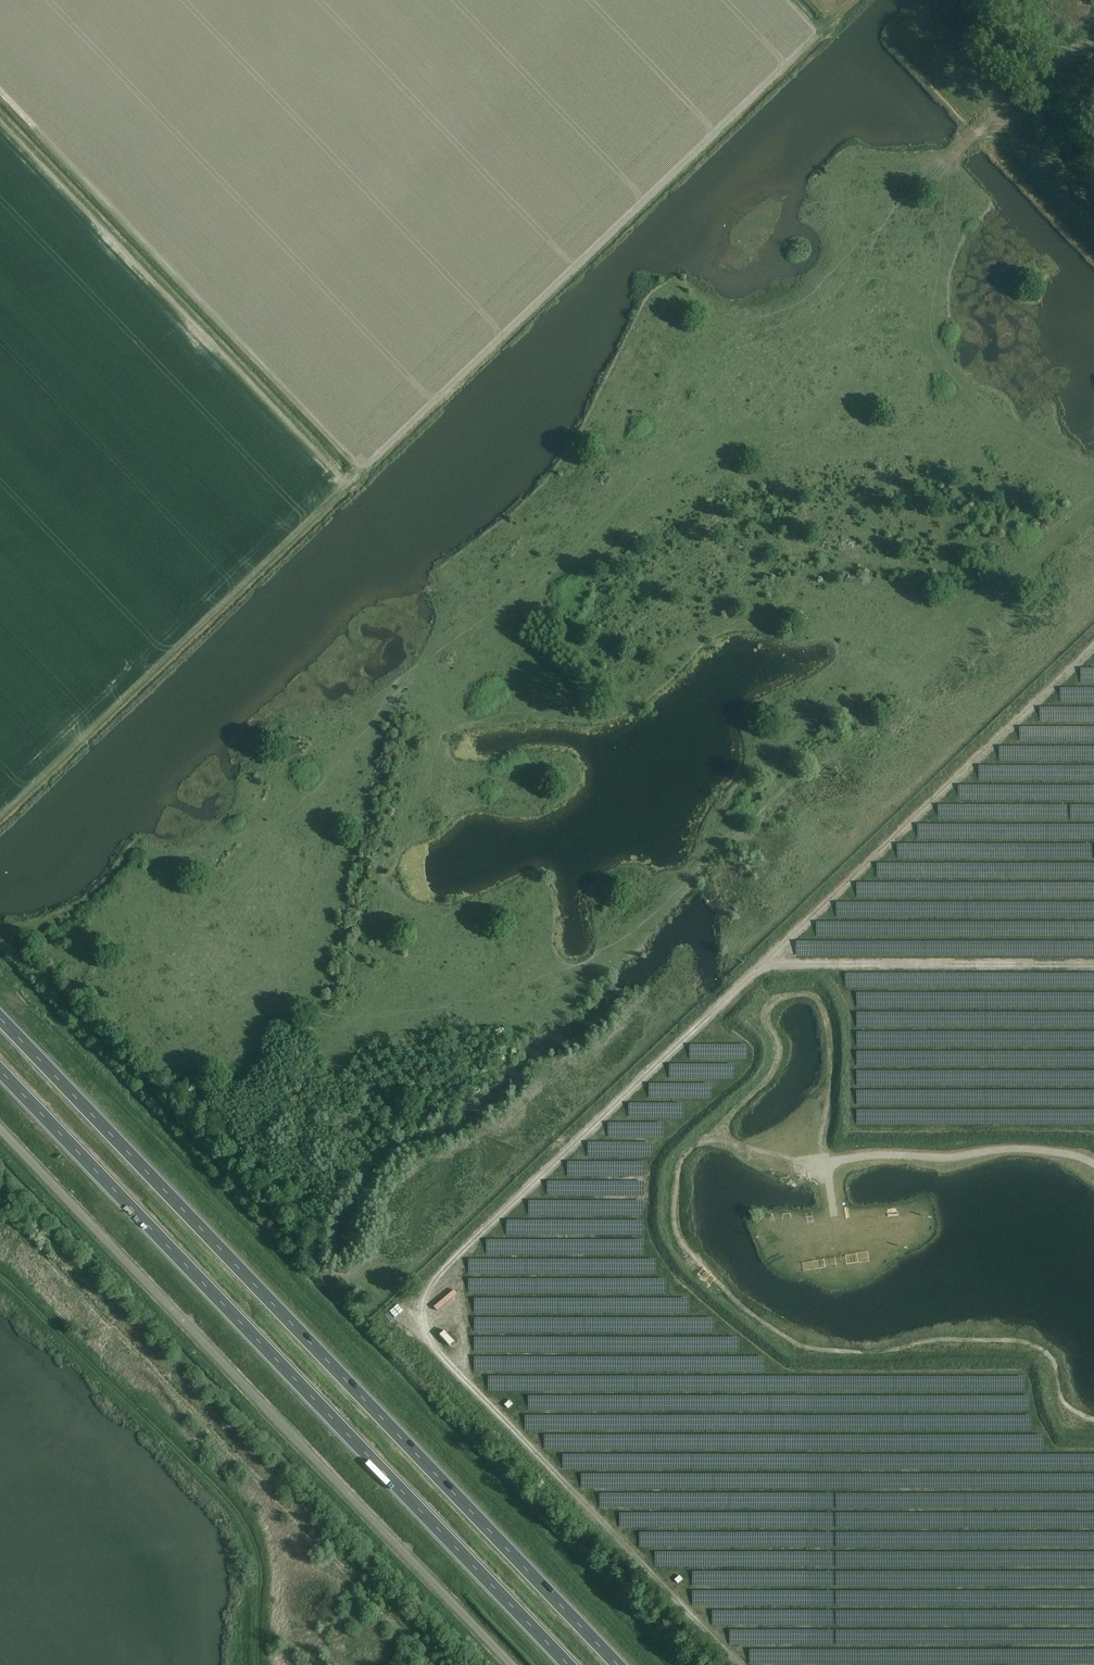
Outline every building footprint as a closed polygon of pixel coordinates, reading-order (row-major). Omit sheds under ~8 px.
[(443,1330),(438,1335),(449,1346),(454,1341),(443,1330)]
